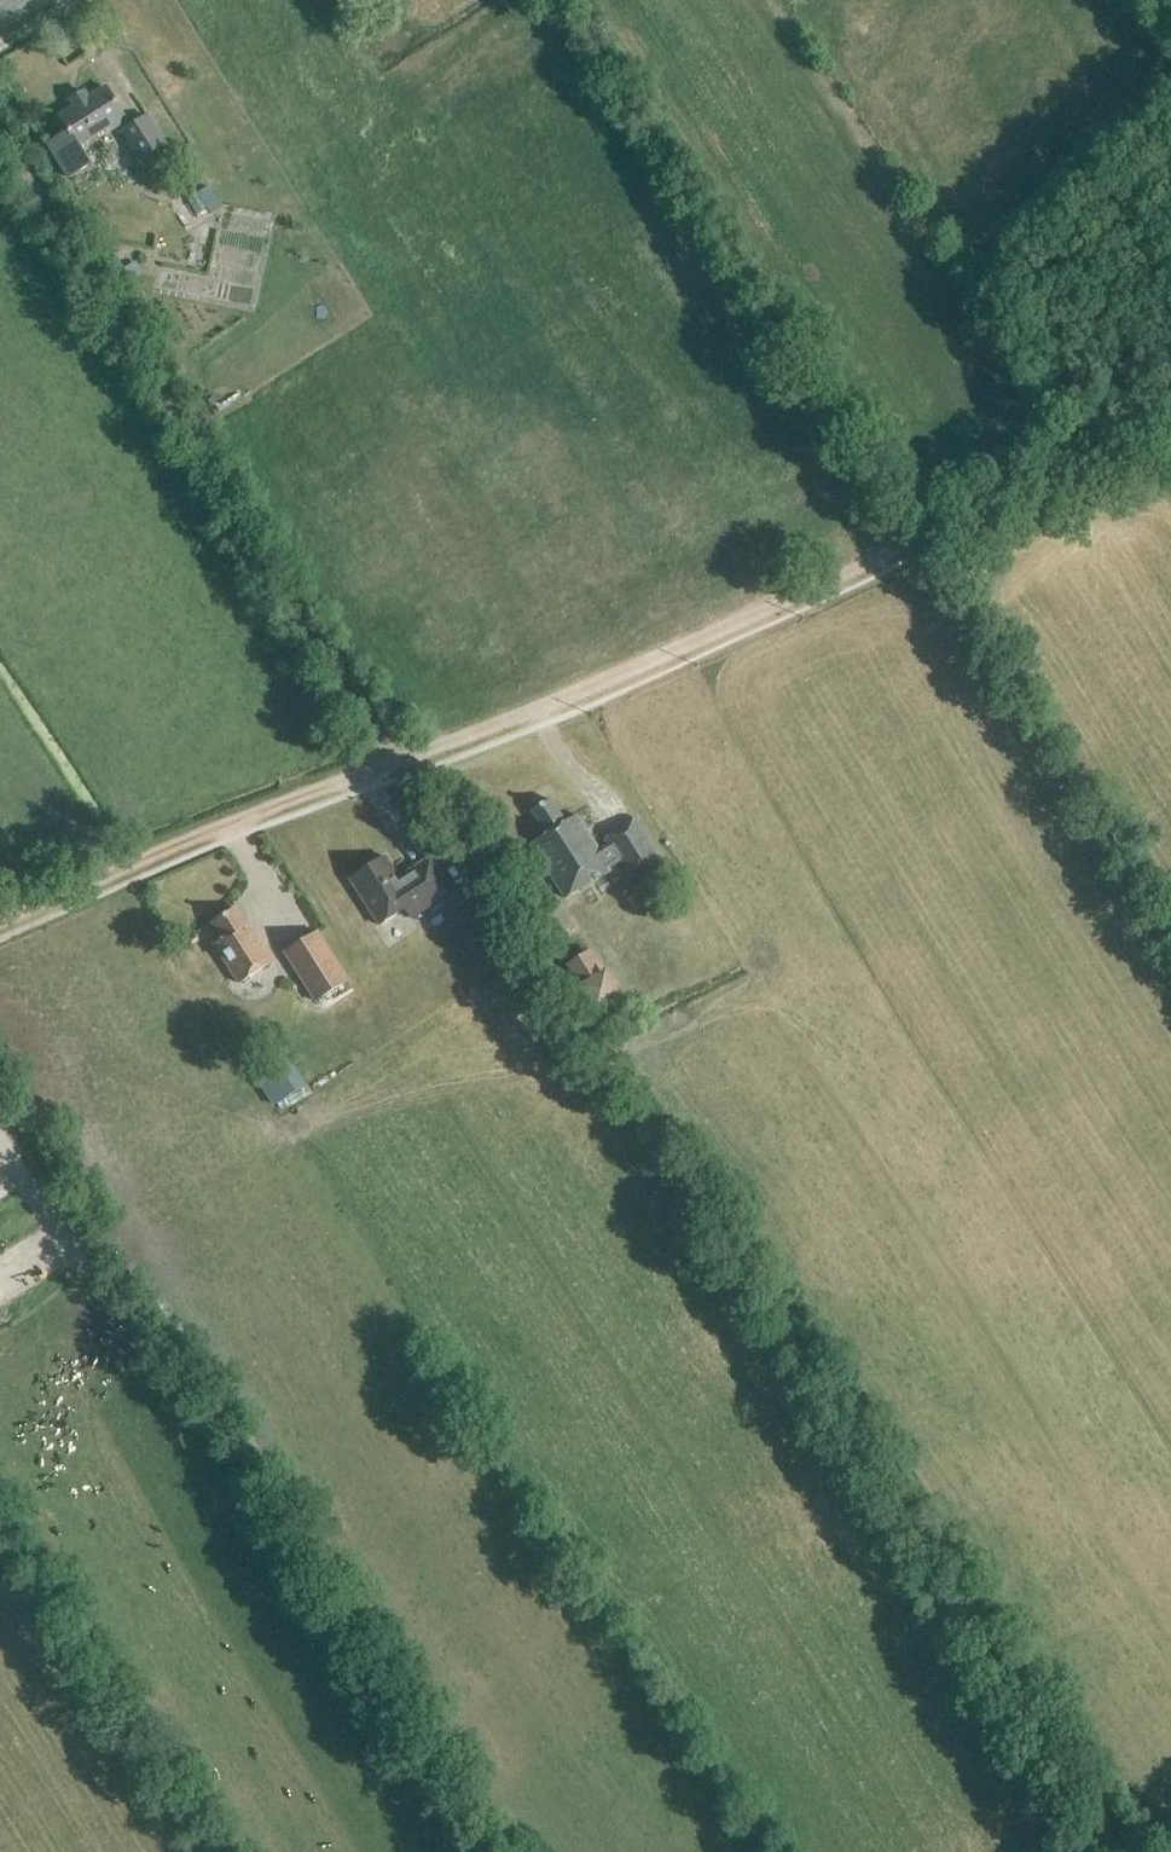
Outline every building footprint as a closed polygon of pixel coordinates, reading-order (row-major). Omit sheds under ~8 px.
[(130,118),(110,85),(93,96),(88,89),(75,97),(79,104),(63,113),(72,129),(52,141),(72,174),(93,161),(82,142),(110,126),(112,129),(123,123),(127,129),(126,130),(143,158),(168,143),(151,114),(134,125),(130,119),(130,118)] [(207,187),(198,193),(211,214),(221,208),(207,187)] [(643,877),(662,865),(635,822),(603,842),(607,847),(598,853),(576,818),(564,825),(549,803),(530,814),(545,837),(529,847),(564,902),(580,892),(580,893),(609,875),(607,872),(630,857),(643,877)] [(398,880),(384,860),(349,882),(378,928),(404,912),(410,921),(451,895),(429,861),(398,880)] [(573,928),(556,904),(535,919),(552,943),(573,928)] [(245,927),(235,911),(212,926),(222,942),(213,947),(238,986),(272,964),(248,925),(245,927)] [(315,1004),(347,984),(316,935),(284,955),(315,1004)] [(596,1015),(623,998),(592,948),(564,966),(596,1015)] [(23,1203),(3,1160),(0,1161),(0,1214),(23,1203)]
